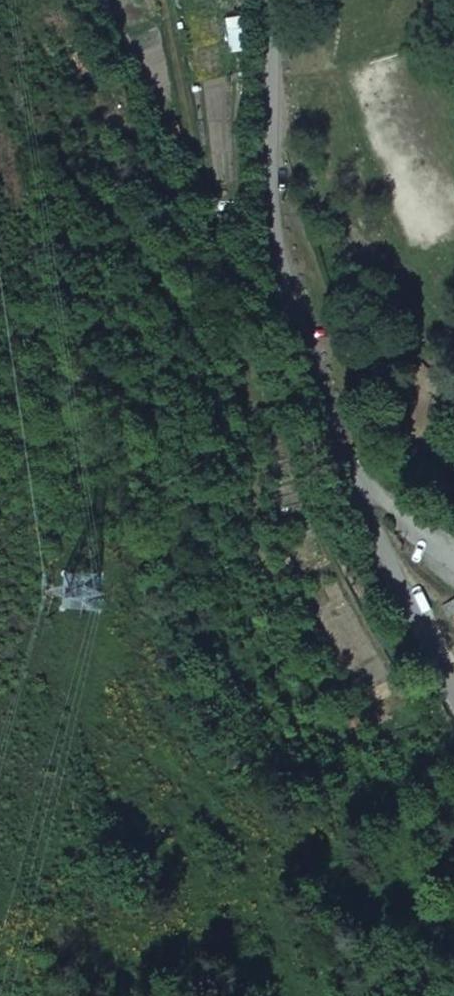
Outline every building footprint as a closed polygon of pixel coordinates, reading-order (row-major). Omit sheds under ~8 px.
[(441,606),(446,618),(453,614),(453,599),(441,606)]
